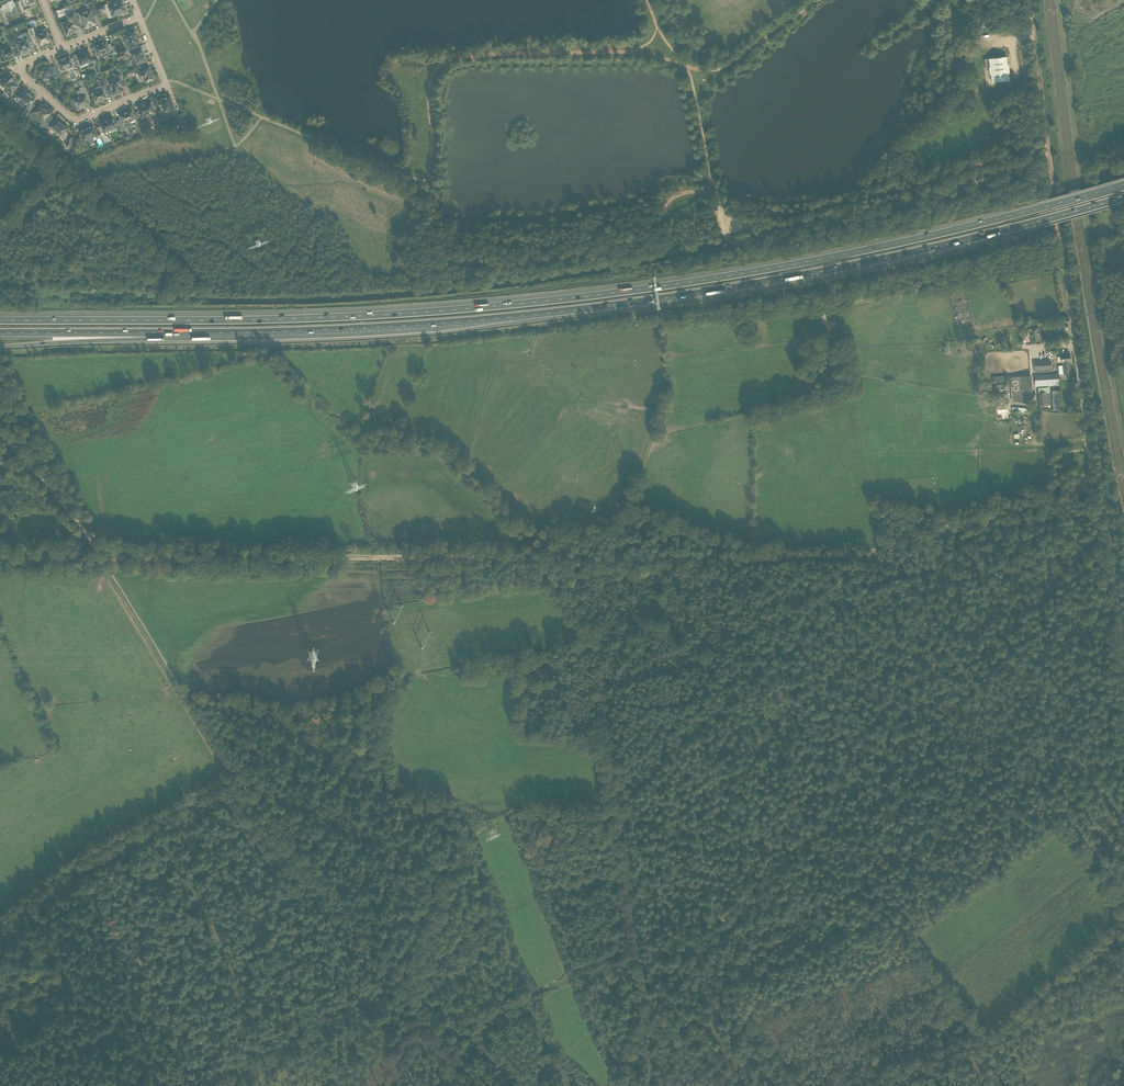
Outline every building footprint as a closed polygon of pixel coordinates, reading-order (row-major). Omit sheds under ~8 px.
[(10,1),(7,2),(7,3),(1,5),(2,7),(0,8),(0,12),(6,26),(9,24),(8,21),(5,15),(6,15),(4,12),(10,10),(12,16),(18,14),(17,11),(13,0),(11,0),(10,1)] [(17,1),(21,11),(31,7),(30,4),(35,2),(34,0),(20,0),(17,1)] [(88,10),(86,11),(79,14),(85,28),(96,23),(93,16),(97,14),(95,9),(92,2),(86,4),(88,10)] [(95,9),(97,14),(98,16),(102,14),(100,11),(105,9),(106,11),(111,13),(112,17),(117,15),(117,14),(122,13),(127,11),(124,4),(123,4),(122,2),(109,7),(107,4),(95,9)] [(66,16),(69,22),(62,25),(67,35),(68,35),(68,36),(72,34),(72,33),(77,31),(76,28),(80,27),(74,12),(66,16)] [(33,28),(28,29),(34,45),(39,43),(40,46),(51,42),(46,30),(36,35),(33,28)] [(139,42),(134,30),(124,34),(126,39),(123,41),(127,51),(137,47),(136,44),(139,42)] [(26,52),(32,49),(29,42),(32,41),(28,32),(23,34),(24,38),(20,40),(20,41),(16,43),(20,54),(21,53),(22,54),(26,53),(26,52)] [(106,42),(94,46),(98,56),(101,55),(102,57),(107,55),(108,59),(114,57),(116,56),(115,56),(114,52),(112,46),(110,43),(107,45),(106,42)] [(9,57),(13,55),(11,48),(6,50),(5,48),(0,51),(0,57),(2,61),(3,61),(4,62),(6,61),(6,59),(9,58),(9,57)] [(88,49),(83,51),(84,53),(76,56),(81,66),(88,63),(90,67),(94,65),(88,49)] [(142,49),(130,53),(133,60),(135,59),(137,65),(146,61),(142,49)] [(70,59),(70,56),(65,58),(62,59),(57,61),(61,71),(72,67),(73,69),(77,67),(73,57),(70,59)] [(992,83),(1009,81),(1008,73),(1009,73),(1008,64),(1007,64),(1006,56),(984,59),(985,67),(989,67),(990,75),(991,75),(992,83)] [(42,75),(43,77),(47,75),(48,77),(51,76),(52,79),(59,76),(56,69),(52,70),(49,64),(37,69),(40,75),(42,75)] [(146,83),(154,79),(152,74),(152,75),(151,73),(149,67),(144,69),(143,66),(133,70),(135,74),(138,73),(141,81),(145,79),(146,83)] [(116,79),(114,80),(108,82),(113,95),(114,95),(115,96),(119,94),(119,93),(124,91),(123,88),(127,87),(120,71),(114,74),(116,79)] [(100,101),(106,98),(104,95),(109,93),(101,72),(97,74),(99,78),(97,79),(102,90),(92,93),(95,99),(94,99),(95,100),(96,102),(97,102),(97,103),(101,101),(100,101)] [(8,89),(8,90),(5,93),(11,98),(19,90),(16,88),(18,85),(14,82),(12,80),(13,80),(14,80),(13,79),(14,78),(10,75),(9,76),(7,74),(4,78),(3,78),(0,81),(0,82),(8,89)] [(90,98),(85,86),(84,86),(81,87),(79,88),(82,94),(78,95),(78,97),(73,99),(73,100),(72,100),(72,101),(71,101),(71,102),(71,103),(72,104),(72,105),(73,105),(74,105),(75,105),(77,110),(83,107),(82,106),(84,105),(88,104),(87,99),(90,98)] [(25,103),(28,106),(35,99),(32,96),(28,92),(24,89),(21,93),(20,92),(17,96),(18,97),(21,100),(19,102),(23,106),(25,103)] [(170,116),(173,115),(177,113),(170,96),(164,99),(163,98),(157,100),(163,114),(168,112),(170,116)] [(154,109),(153,109),(150,103),(138,107),(140,111),(136,112),(141,124),(145,122),(143,118),(146,116),(146,118),(149,116),(149,115),(150,115),(151,115),(155,114),(154,109)] [(33,112),(31,114),(39,121),(41,123),(39,125),(43,129),(50,122),(46,118),(50,114),(51,113),(47,109),(45,107),(41,104),(33,112)] [(30,111),(27,108),(20,115),(23,118),(30,111)] [(121,119),(117,121),(118,123),(120,127),(121,131),(125,130),(125,128),(131,126),(129,121),(135,119),(132,110),(119,115),(121,119)] [(185,123),(182,114),(177,115),(181,125),(185,123)] [(71,147),(72,137),(68,136),(68,133),(66,131),(68,128),(57,118),(50,126),(51,127),(50,128),(56,133),(56,132),(61,136),(65,139),(67,139),(66,146),(71,147)] [(99,132),(101,137),(105,135),(104,132),(111,130),(112,132),(117,130),(116,128),(116,127),(112,118),(108,120),(104,121),(105,121),(100,123),(101,126),(97,127),(98,129),(99,132)] [(80,138),(79,147),(83,148),(84,141),(88,140),(88,141),(89,141),(90,141),(92,141),(93,140),(93,139),(93,138),(97,136),(93,126),(79,131),(81,134),(81,135),(80,135),(80,138)] [(1026,322),(1020,323),(1021,328),(1026,327),(1027,337),(1030,337),(1030,342),(1035,341),(1041,340),(1040,335),(1039,335),(1039,327),(1034,328),(1034,324),(1029,325),(1026,325),(1026,322)] [(1063,365),(1058,366),(1059,374),(1064,374),(1065,374),(1071,373),(1070,361),(1071,361),(1070,354),(1061,355),(1062,360),(1062,362),(1063,365)] [(1046,361),(1034,361),(1034,370),(1047,370),(1046,361)] [(1059,385),(1058,373),(1035,375),(1036,386),(1059,385)] [(991,396),(990,384),(989,384),(989,382),(990,382),(1006,381),(1006,375),(985,377),(986,396),(991,396)] [(1031,376),(1010,377),(1012,401),(1019,402),(1033,404),(1031,376)] [(1050,406),(1050,392),(1038,393),(1039,406),(1050,406)] [(1069,457),(1061,458),(1062,469),(1070,468),(1069,457)]
